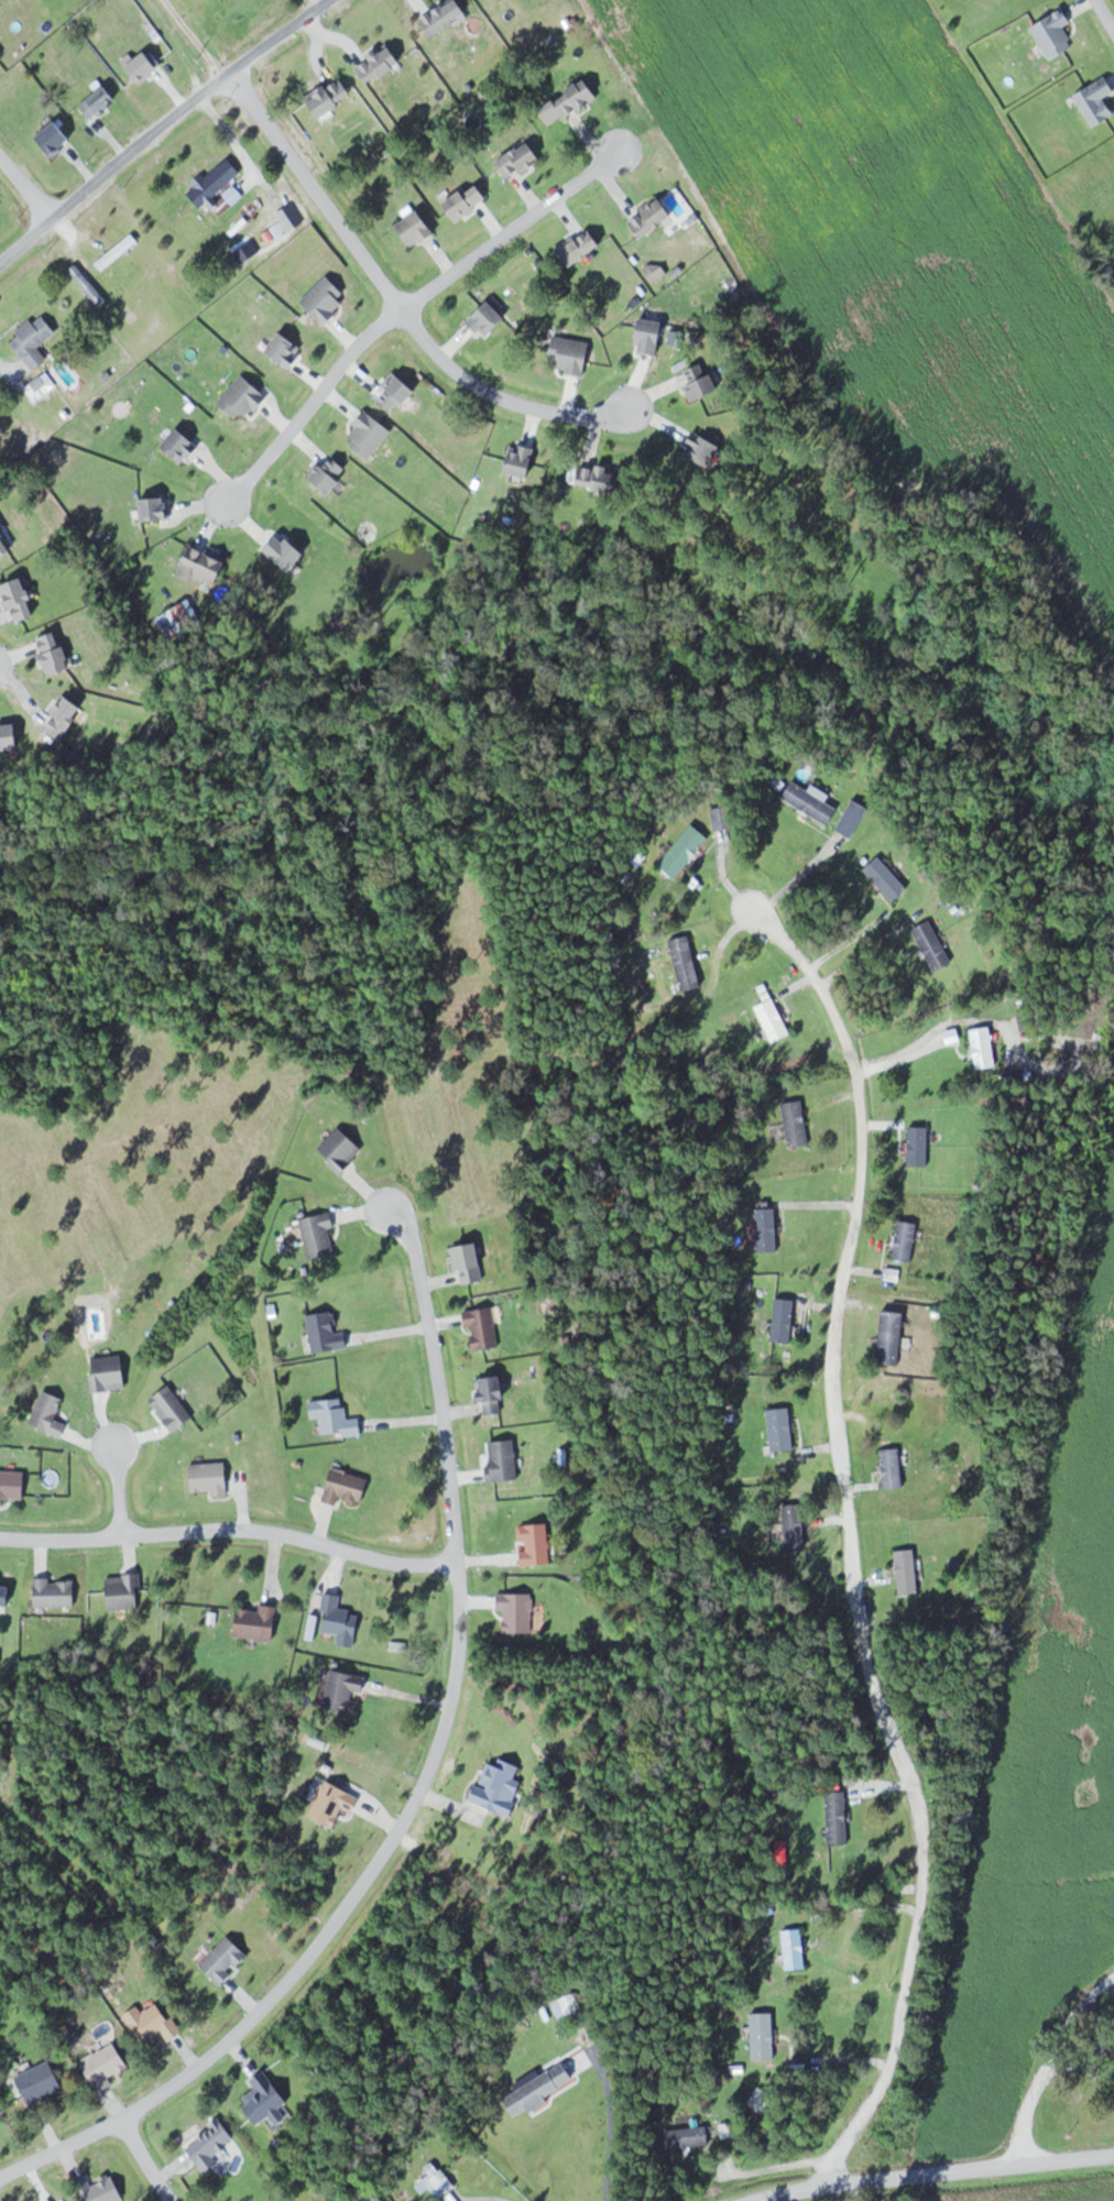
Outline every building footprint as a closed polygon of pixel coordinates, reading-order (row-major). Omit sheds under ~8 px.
[(462,0),(449,0),(420,19),(432,38),(470,12),(462,0)] [(356,66),(370,85),(404,60),(390,41),(356,66)] [(121,60),(142,83),(161,66),(148,50),(137,60),(130,52),(121,60)] [(306,98),(320,119),(356,96),(342,74),(306,98)] [(1108,74),(1074,95),(1094,127),(1113,115),(1113,109),(1106,96),(1113,91),(1113,85),(1108,74)] [(554,99),(565,118),(601,96),(590,77),(554,99)] [(78,103),(88,119),(118,100),(108,84),(78,103)] [(35,138),(51,157),(75,138),(59,119),(35,138)] [(543,157),(532,139),(499,161),(510,178),(543,157)] [(187,190),(202,207),(243,172),(229,155),(187,190)] [(490,197),(478,181),(446,205),(458,220),(490,197)] [(236,187),(227,191),(231,200),(241,196),(236,187)] [(643,239),(677,215),(662,194),(628,218),(643,239)] [(277,212),(291,232),(305,221),(291,202),(277,212)] [(399,225),(416,248),(438,231),(421,208),(399,225)] [(560,251),(576,269),(604,242),(588,225),(560,251)] [(10,339),(36,370),(50,359),(40,347),(58,331),(43,312),(10,339)] [(57,385),(47,372),(25,389),(35,402),(57,385)] [(624,473),(612,473),(612,466),(582,466),(582,490),(624,490),(624,473)] [(14,551),(0,526),(0,559),(14,551)] [(178,574),(217,591),(230,561),(191,544),(178,574)] [(15,622),(38,616),(27,577),(5,584),(15,622)] [(38,637),(47,675),(72,669),(62,631),(38,637)] [(87,708),(68,695),(47,727),(66,740),(87,708)] [(23,742),(20,722),(0,726),(0,746),(23,742)] [(829,824),(839,806),(793,780),(783,798),(829,824)] [(838,826),(849,835),(869,810),(857,801),(838,826)] [(715,830),(734,827),(730,805),(712,808),(715,830)] [(674,878),(712,839),(695,824),(658,862),(674,878)] [(911,887),(879,855),(865,870),(896,901),(911,887)] [(934,972),(953,964),(934,920),(916,927),(934,972)] [(692,935),(671,940),(683,993),(704,988),(692,935)] [(758,1005),(774,1044),(792,1036),(776,998),(758,1005)] [(977,1068),(997,1067),(993,1027),(974,1029),(977,1068)] [(790,1148),(811,1145),(805,1099),(784,1102),(790,1148)] [(930,1126),(909,1126),(909,1166),(930,1166),(930,1126)] [(779,1250),(779,1208),(758,1208),(758,1250),(779,1250)] [(894,1258),(914,1261),(919,1221),(899,1219),(894,1258)] [(456,1244),(459,1281),(484,1280),(482,1242),(456,1244)] [(793,1341),(796,1298),(776,1296),(774,1340),(793,1341)] [(494,1305),(467,1309),(473,1349),(500,1346),(494,1305)] [(314,1352),(350,1346),(347,1329),(338,1330),(334,1309),(307,1314),(314,1352)] [(878,1361),(901,1364),(906,1311),(884,1309),(878,1361)] [(506,1373),(481,1376),(486,1413),(503,1411),(501,1397),(509,1396),(506,1373)] [(364,1431),(362,1416),(348,1417),(346,1396),(310,1399),(311,1417),(323,1416),(324,1435),(364,1431)] [(792,1406),(769,1408),(772,1450),(795,1448),(792,1406)] [(487,1441),(491,1481),(520,1478),(516,1438),(487,1441)] [(886,1489),(906,1487),(902,1446),(882,1448),(886,1489)] [(191,1491),(213,1491),(213,1495),(229,1495),(229,1462),(191,1462),(191,1491)] [(371,1477),(334,1466),(324,1500),(340,1504),(342,1497),(364,1503),(371,1477)] [(4,1497),(26,1498),(27,1471),(0,1470),(0,1503),(4,1503),(4,1497)] [(808,1547),(804,1502),(785,1504),(789,1549),(808,1547)] [(551,1523),(522,1524),(524,1564),(553,1563),(551,1523)] [(898,1549),(900,1592),(920,1591),(917,1548),(898,1549)] [(13,1603),(13,1580),(0,1580),(0,1603),(13,1603)] [(341,1609),(342,1593),(326,1592),(323,1631),(339,1632),(338,1643),(358,1645),(361,1610),(341,1609)] [(535,1592),(499,1592),(499,1610),(505,1610),(505,1631),(535,1631),(535,1592)] [(278,1604),(261,1604),(261,1608),(237,1607),(236,1637),(277,1639),(278,1604)] [(351,1711),(356,1689),(366,1691),(369,1676),(332,1668),(324,1705),(351,1711)] [(355,1812),(362,1796),(326,1779),(310,1814),(335,1826),(344,1807),(355,1812)] [(849,1843),(849,1788),(828,1788),(828,1843),(849,1843)] [(806,1969),(805,1929),(785,1929),(785,1969),(806,1969)] [(251,1957),(231,1935),(201,1962),(221,1984),(251,1957)] [(138,2005),(125,2014),(146,2043),(163,2031),(171,2042),(183,2032),(160,2000),(144,2012),(138,2005)] [(776,2058),(776,2012),(753,2012),(753,2058),(776,2058)] [(131,2066),(115,2041),(82,2062),(98,2087),(131,2066)] [(30,2104),(65,2087),(51,2059),(16,2076),(30,2104)] [(503,2097),(515,2119),(550,2101),(547,2096),(577,2080),(568,2062),(503,2097)] [(288,2117),(281,2108),(291,2100),(265,2070),(252,2081),(258,2089),(240,2104),(258,2126),(270,2115),(279,2125),(288,2117)] [(775,2097),(761,2086),(746,2102),(760,2114),(775,2097)] [(206,2173),(218,2164),(213,2156),(237,2139),(222,2118),(185,2143),(206,2173)] [(664,2128),(664,2148),(710,2146),(710,2126),(664,2128)] [(111,2171),(80,2191),(86,2200),(115,2200),(126,2195),(111,2171)]
